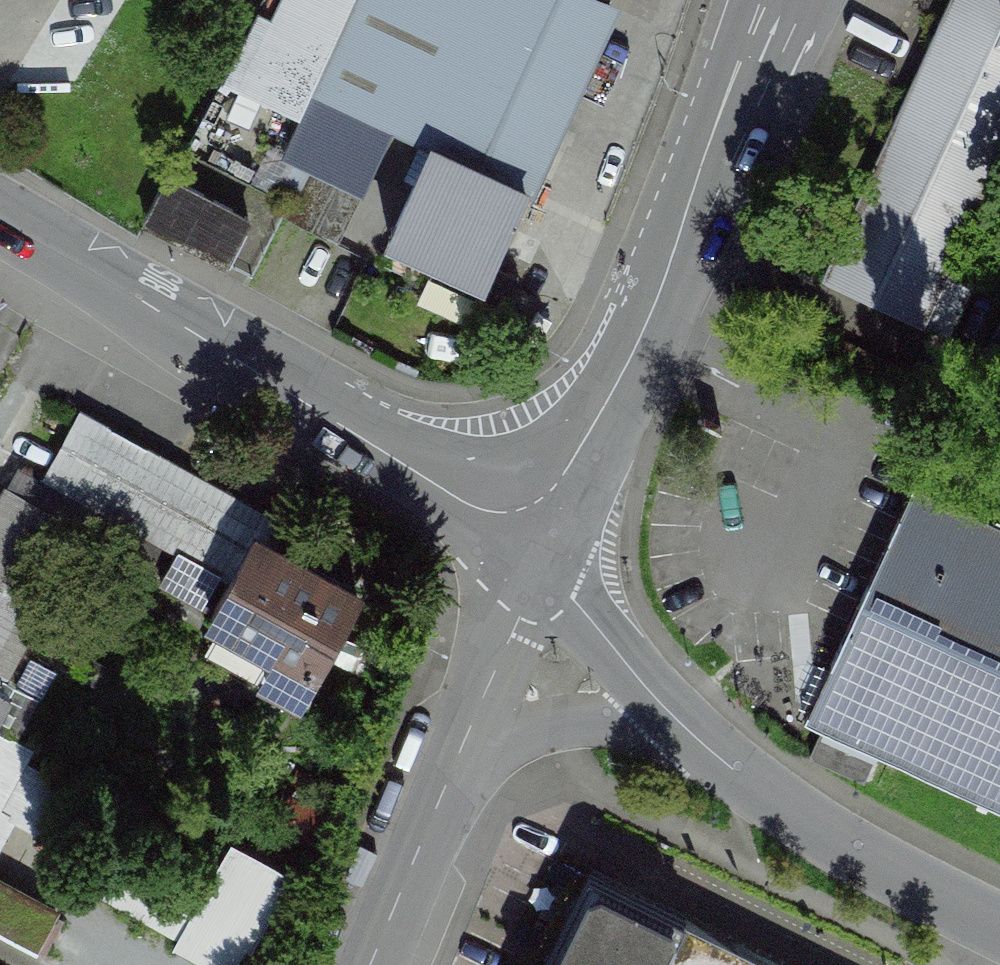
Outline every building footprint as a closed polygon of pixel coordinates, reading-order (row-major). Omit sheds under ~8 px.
[(611,7),(596,0),(356,0),(314,89),(433,144),(528,188),(611,7)] [(955,3),(952,3),(954,7),(935,47),(931,49),(932,54),(914,94),(910,95),(911,99),(893,137),(889,138),(890,144),(872,184),(868,184),(869,189),(850,230),(846,230),(848,235),(830,274),(827,274),(828,279),(920,321),(923,321),(921,318),(999,147),(999,24),(955,3)] [(492,265),(528,188),(433,144),(389,239),(484,282),(492,265)] [(145,217),(235,258),(260,204),(170,163),(145,217)] [(312,163),(285,217),(338,244),(365,190),(312,163)] [(492,265),(484,282),(466,319),(494,333),(520,278),(492,265)] [(253,537),(272,547),(282,529),(80,417),(48,474),(128,518),(231,576),(253,537)] [(128,518),(48,474),(44,481),(40,478),(27,503),(82,534),(80,536),(109,552),(128,518)] [(999,805),(999,529),(915,489),(809,717),(999,805)] [(0,503),(0,681),(80,536),(82,534),(27,503),(6,492),(0,503)] [(253,537),(231,576),(210,613),(277,651),(263,677),(301,699),(359,595),(272,547),(253,537)] [(864,781),(877,754),(823,729),(810,756),(864,781)] [(94,844),(75,879),(184,939),(203,904),(94,844)] [(589,869),(545,960),(535,964),(784,964),(589,869)] [(210,891),(203,904),(184,939),(179,948),(210,964),(239,964),(264,920),(210,891)]
